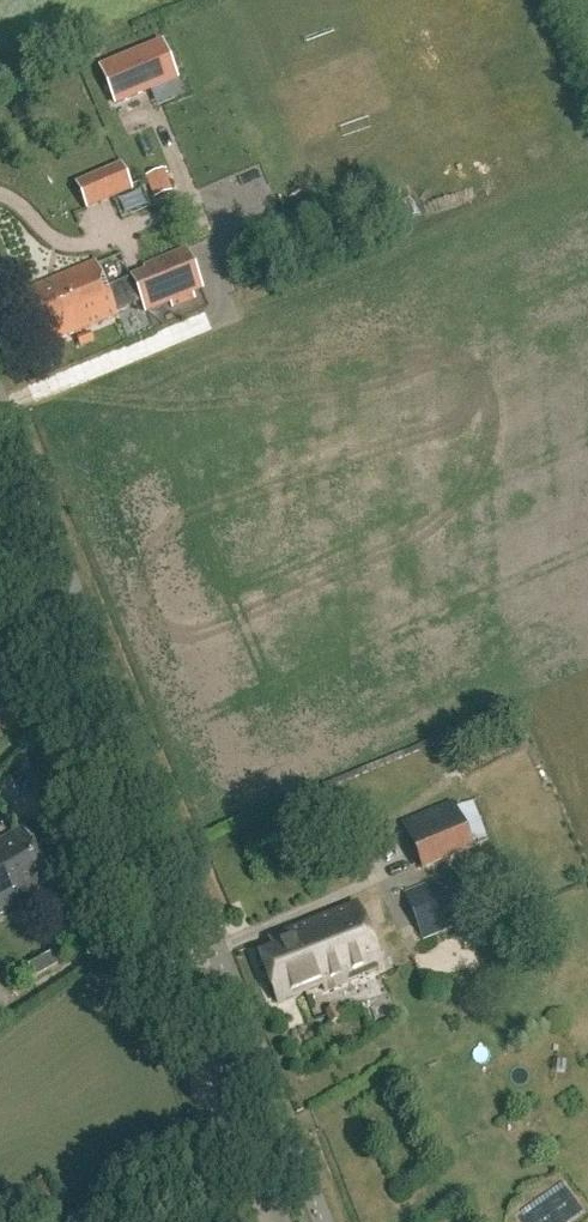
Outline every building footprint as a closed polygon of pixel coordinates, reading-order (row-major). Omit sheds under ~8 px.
[(153,48),(100,69),(114,105),(168,83),(153,48)] [(101,174),(75,185),(86,211),(113,200),(132,191),(121,165),(101,174)] [(169,190),(160,168),(145,174),(154,196),(169,190)] [(140,302),(144,314),(202,291),(185,250),(128,273),(132,283),(140,302)] [(116,318),(117,317),(115,312),(140,302),(132,283),(107,293),(95,263),(93,263),(93,264),(24,293),(24,292),(23,293),(46,347),(48,346),(48,345),(116,317),(116,318)] [(406,839),(420,875),(472,854),(470,848),(487,841),(485,837),(485,838),(476,816),(460,822),(458,818),(406,839)] [(54,883),(23,827),(0,840),(0,913),(54,883)] [(452,874),(403,894),(422,942),(471,922),(452,874)] [(355,907),(275,938),(279,948),(258,957),(277,1004),(322,987),(324,992),(380,970),(355,907)]
